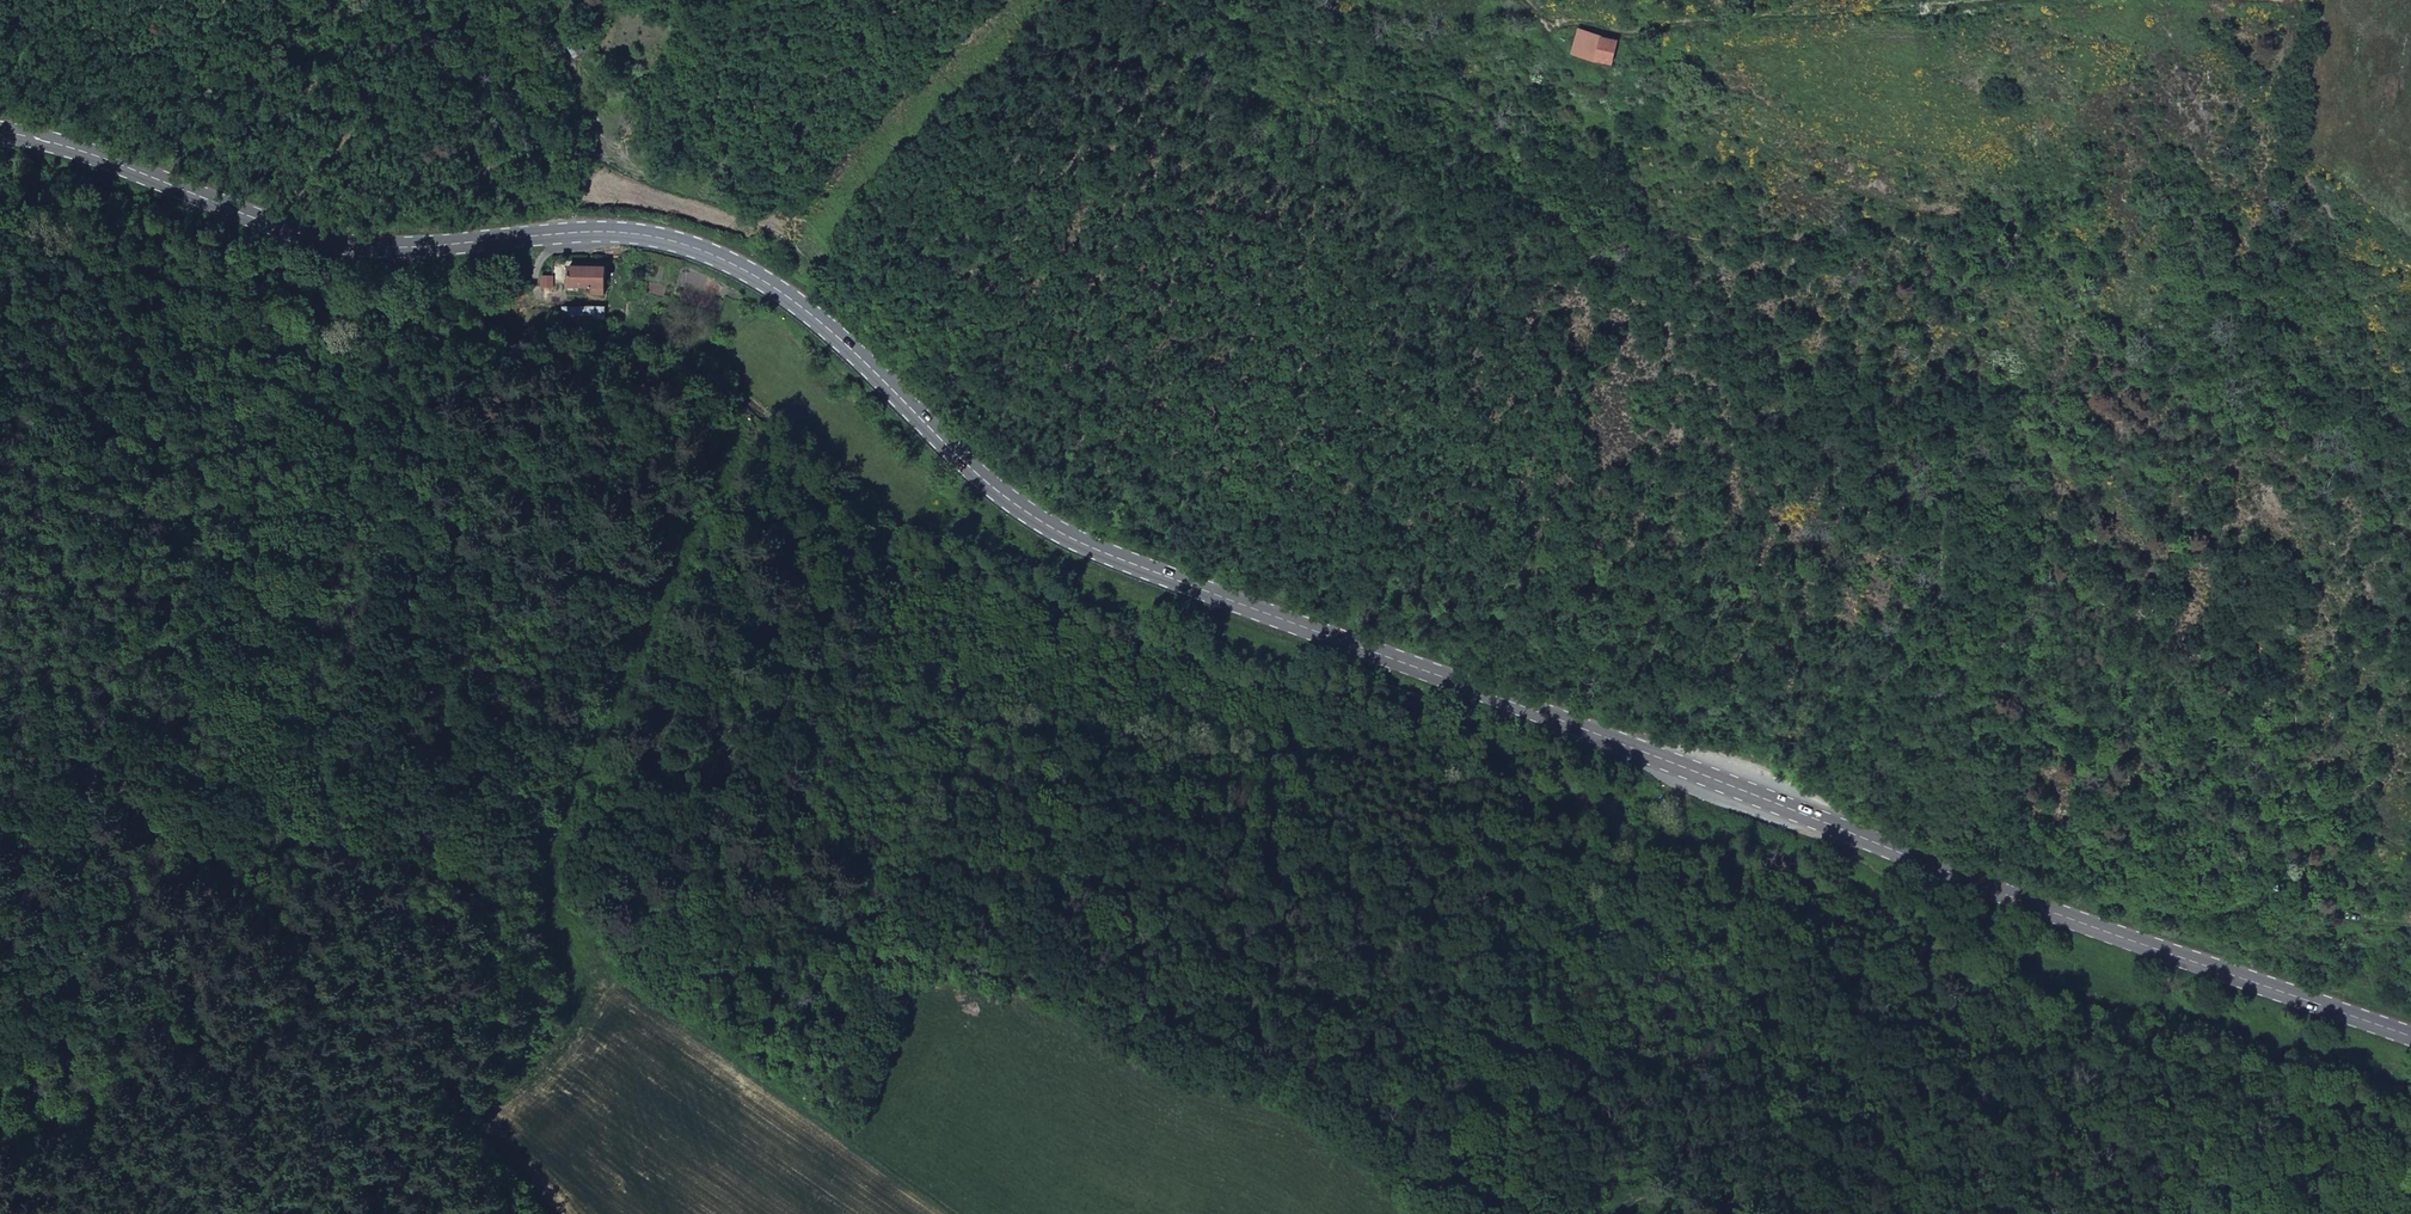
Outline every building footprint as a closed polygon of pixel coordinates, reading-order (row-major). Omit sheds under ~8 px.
[(1613,61),(1619,42),(1579,30),(1574,50),(1613,61)] [(571,283),(593,284),(593,292),(605,292),(607,265),(572,265),(571,283)] [(541,272),(541,284),(551,284),(551,273),(541,272)] [(565,313),(587,315),(588,302),(565,300),(565,313)] [(608,316),(609,303),(588,302),(587,315),(608,316)]
